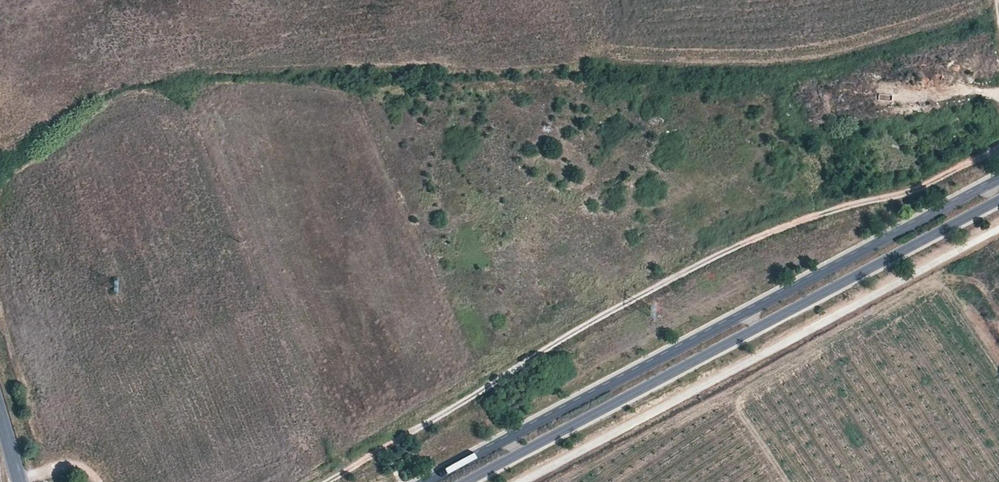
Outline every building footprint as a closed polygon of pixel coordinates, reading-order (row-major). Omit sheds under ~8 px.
[(836,105),(850,102),(849,96),(835,99),(836,105)]
